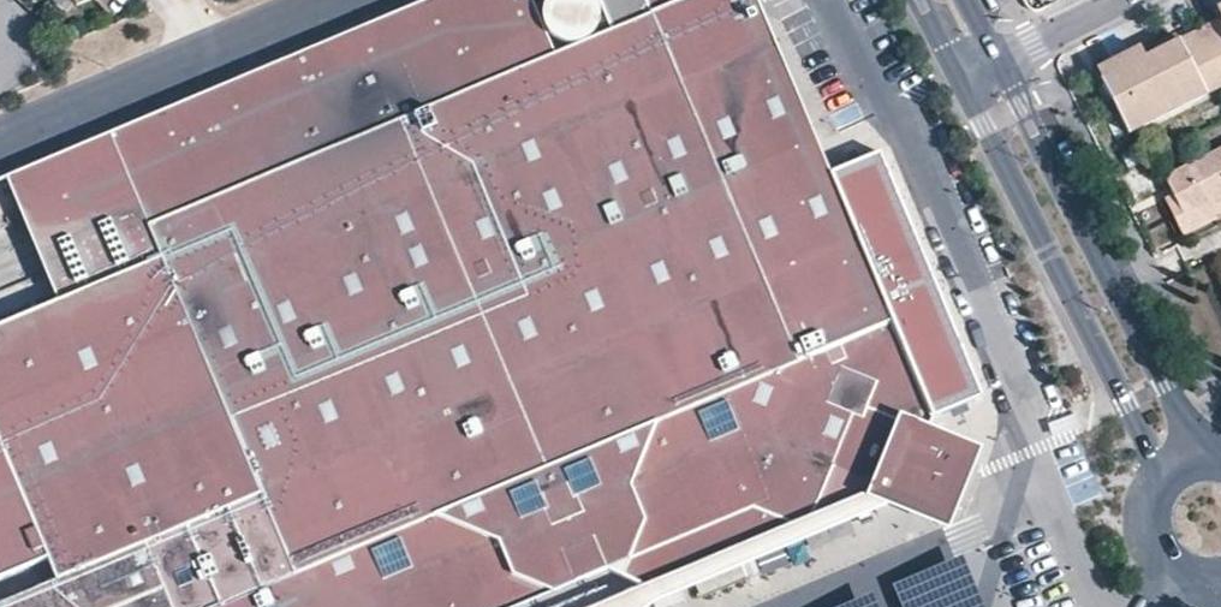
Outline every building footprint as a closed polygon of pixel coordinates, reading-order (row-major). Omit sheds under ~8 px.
[(758,0),(599,0),(610,30),(551,54),(528,0),(515,0),(513,1),(512,0),(431,0),(5,175),(58,299),(0,324),(0,577),(51,557),(60,579),(0,604),(0,606),(514,606),(528,601),(552,591),(557,593),(573,586),(610,570),(649,588),(887,490),(944,514),(968,458),(927,441),(936,419),(962,408),(988,397),(943,291),(884,153),(853,165),(831,174),(759,3),(758,0)] [(95,0),(67,0),(81,14),(95,0)] [(599,13),(598,4),(596,0),(542,0),(540,6),(539,16),(542,25),(547,33),(555,39),(565,42),(575,42),(584,38),(592,32),(597,23),(599,13)] [(1201,30),(1220,69),(1220,21),(1201,30)] [(1130,132),(1220,87),(1220,69),(1201,30),(1144,59),(1103,79),(1130,132)] [(1098,69),(1103,79),(1144,59),(1138,47),(1098,69)] [(1217,214),(1220,211),(1220,149),(1165,178),(1174,194),(1193,230),(1218,217),(1217,214)] [(1174,194),(1164,199),(1183,235),(1193,230),(1174,194)] [(557,593),(552,591),(528,601),(514,606),(523,606),(557,593)]
